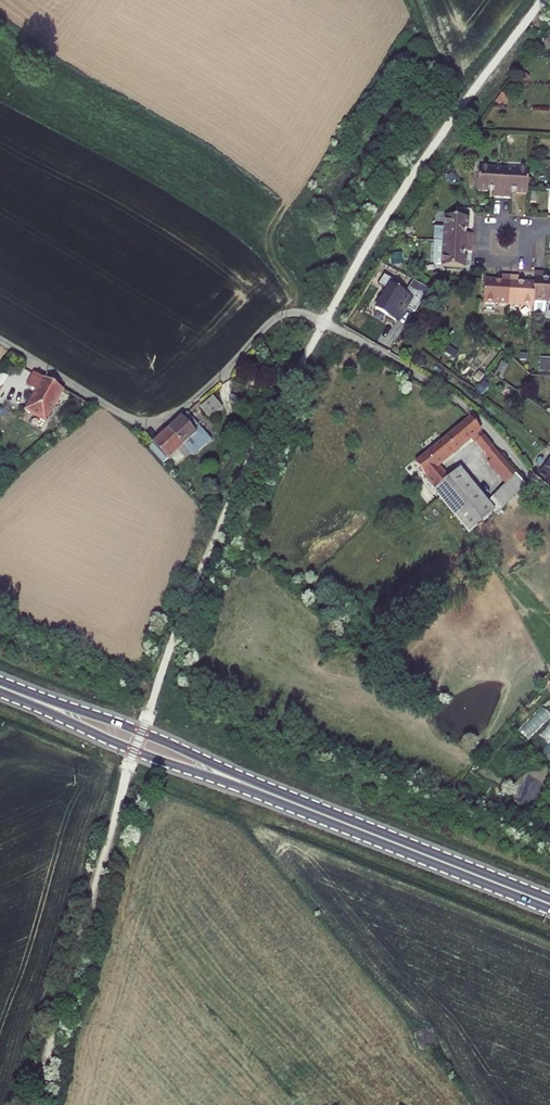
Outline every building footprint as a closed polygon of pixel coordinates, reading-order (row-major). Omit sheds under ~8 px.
[(501,194),(509,194),(511,166),(487,164),(485,187),(496,188),(496,187),(501,187),(501,194)] [(536,167),(511,166),(509,194),(518,195),(518,188),(524,189),(535,190),(536,167)] [(445,241),(474,243),(474,235),(468,235),(468,229),(469,229),(470,219),(447,217),(445,241)] [(473,253),(474,243),(445,241),(443,266),(467,268),(468,257),(467,257),(467,252),(473,253)] [(537,272),(536,283),(535,307),(535,313),(547,313),(548,302),(549,302),(549,281),(545,280),(545,273),(537,272)] [(433,289),(417,280),(408,293),(402,289),(405,284),(389,273),(382,283),(391,289),(378,308),(387,314),(386,319),(397,322),(408,305),(418,312),(433,289)] [(487,304),(510,305),(512,277),(504,276),(504,283),(498,283),(499,281),(488,280),(487,304)] [(535,307),(536,283),(527,283),(527,285),(521,284),(521,277),(512,277),(510,305),(515,305),(515,313),(522,313),(522,306),(535,307)] [(549,370),(549,357),(542,357),(541,369),(549,370)] [(9,377),(2,373),(0,376),(0,392),(9,377)] [(47,423),(66,390),(38,374),(33,383),(37,385),(34,389),(39,392),(27,411),(47,423)] [(213,396),(201,407),(210,417),(222,407),(213,396)] [(189,414),(170,431),(184,447),(190,441),(196,448),(210,437),(189,414)] [(472,419),(410,469),(420,481),(478,435),(482,431),(472,419)] [(170,431),(151,448),(165,464),(184,447),(170,431)] [(486,436),(482,431),(478,435),(482,440),(486,436)] [(498,514),(527,484),(517,474),(494,446),(487,451),(511,479),(489,503),(462,469),(436,490),(471,532),(497,511),(498,514)] [(539,472),(549,480),(549,457),(539,472)]
